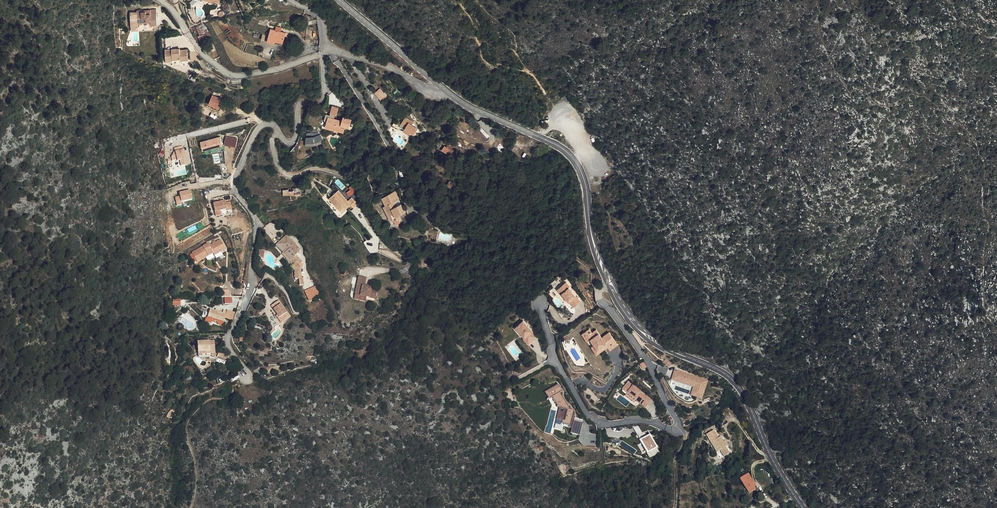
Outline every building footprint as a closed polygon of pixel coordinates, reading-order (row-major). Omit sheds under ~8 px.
[(153,23),(159,22),(158,10),(148,11),(148,9),(144,9),(144,8),(138,9),(139,22),(145,21),(145,20),(151,19),(153,23)] [(205,21),(195,25),(201,42),(211,38),(205,21)] [(291,30),(287,29),(287,30),(282,29),(277,27),(274,26),(272,34),(266,32),(264,37),(278,42),(279,40),(280,36),(285,38),(286,34),(290,35),(291,30)] [(183,57),(191,56),(190,46),(182,46),(182,45),(167,46),(168,54),(165,54),(165,59),(175,59),(175,62),(183,61),(183,57)] [(265,55),(273,58),(275,52),(267,49),(265,55)] [(382,100),(387,96),(380,89),(376,94),(382,100)] [(214,91),(210,99),(215,102),(221,104),(225,95),(214,91)] [(327,115),(323,114),(321,119),(327,121),(325,125),(332,128),(336,129),(336,130),(344,133),(347,126),(351,128),(355,117),(343,113),(341,119),(332,116),(334,112),(335,113),(338,105),(331,103),(327,115)] [(421,126),(415,123),(412,121),(414,118),(408,115),(403,123),(398,120),(395,124),(401,128),(402,126),(412,132),(414,130),(417,132),(421,126)] [(327,121),(321,119),(318,128),(330,133),(332,128),(325,125),(327,121)] [(306,131),(307,145),(314,145),(314,140),(322,140),(321,131),(306,131)] [(225,144),(236,147),(238,138),(227,135),(225,144)] [(220,137),(200,143),(203,151),(222,146),(220,137)] [(449,154),(454,150),(451,145),(446,149),(449,154)] [(184,146),(174,147),(175,153),(171,153),(172,159),(178,158),(179,165),(187,164),(184,146)] [(299,185),(300,192),(310,191),(310,183),(299,185)] [(292,186),(292,189),(293,193),(300,192),(299,185),(292,186)] [(347,199),(338,188),(328,196),(338,209),(343,205),(345,207),(350,203),(352,206),(356,203),(350,196),(347,199)] [(399,198),(395,189),(382,195),(386,203),(393,216),(394,219),(399,217),(397,214),(399,213),(406,210),(401,202),(397,204),(395,200),(399,198)] [(191,190),(179,191),(180,196),(175,196),(176,205),(182,204),(182,201),(192,200),(191,190)] [(233,213),(231,201),(226,202),(226,200),(213,202),(215,217),(233,213)] [(393,216),(386,203),(384,204),(390,217),(393,216)] [(432,210),(428,209),(426,212),(431,218),(435,213),(432,210)] [(295,241),(287,233),(284,236),(285,238),(283,240),(289,248),(285,251),(292,260),(294,258),(296,256),(294,254),(299,249),(293,242),(295,241)] [(192,247),(195,257),(205,252),(212,249),(214,253),(220,250),(226,247),(221,236),(209,242),(208,240),(192,247)] [(277,242),(285,251),(289,248),(283,240),(285,238),(284,236),(277,242)] [(283,253),(292,263),(296,260),(294,258),(292,260),(285,251),(283,253)] [(300,265),(296,260),(292,263),(291,265),(294,269),(294,277),(301,277),(300,265)] [(369,290),(377,291),(378,284),(373,283),(374,280),(370,280),(367,279),(367,277),(368,271),(361,269),(357,287),(362,288),(361,291),(369,292),(369,290)] [(564,296),(573,306),(579,301),(568,287),(569,286),(565,281),(557,288),(560,293),(561,292),(564,296)] [(316,285),(304,290),(309,300),(321,294),(316,285)] [(281,297),(273,303),(279,312),(281,314),(280,315),(283,320),(292,313),(289,309),(288,309),(282,301),(283,301),(281,297)] [(171,300),(172,307),(182,307),(181,299),(171,300)] [(221,314),(209,310),(206,320),(205,319),(203,323),(210,325),(211,322),(217,324),(216,326),(221,328),(224,319),(226,312),(222,311),(221,314)] [(234,314),(226,312),(224,319),(231,321),(234,314)] [(523,319),(515,326),(524,336),(526,334),(531,340),(537,335),(523,319)] [(524,336),(515,326),(513,328),(522,338),(523,337),(528,342),(531,340),(526,334),(524,336)] [(588,328),(581,333),(586,341),(590,338),(594,343),(597,348),(599,347),(601,350),(607,346),(610,349),(617,344),(608,331),(601,337),(595,329),(591,332),(588,328)] [(215,354),(213,340),(195,342),(196,356),(201,355),(202,358),(204,358),(207,358),(210,358),(209,354),(215,354)] [(596,353),(601,350),(599,347),(597,348),(594,343),(591,346),(596,353)] [(690,376),(674,370),(673,372),(678,373),(675,382),(692,388),(694,388),(692,394),(699,396),(704,380),(697,378),(696,380),(689,377),(690,376)] [(694,388),(692,388),(690,396),(700,399),(706,381),(704,380),(699,396),(692,394),(694,388)] [(546,391),(547,392),(559,385),(558,383),(546,391)] [(643,409),(649,402),(644,397),(643,397),(627,383),(622,388),(627,392),(626,393),(634,400),(636,398),(640,401),(637,404),(643,409)] [(562,390),(559,385),(547,392),(551,398),(552,397),(554,396),(561,407),(565,408),(564,413),(561,412),(559,418),(562,419),(565,420),(564,424),(572,426),(571,433),(579,435),(583,422),(574,420),(571,419),(572,416),(573,416),(573,415),(574,410),(570,409),(570,405),(568,405),(560,392),(562,390)] [(627,392),(622,388),(621,390),(637,404),(640,401),(636,398),(634,400),(626,393),(627,392)] [(554,396),(552,397),(558,407),(561,407),(554,396)] [(707,435),(716,453),(721,451),(723,456),(730,453),(722,436),(718,438),(715,431),(707,435)] [(651,434),(640,439),(648,458),(660,453),(651,434)] [(754,489),(752,486),(754,485),(748,476),(740,482),(749,496),(755,492),(754,489)]
